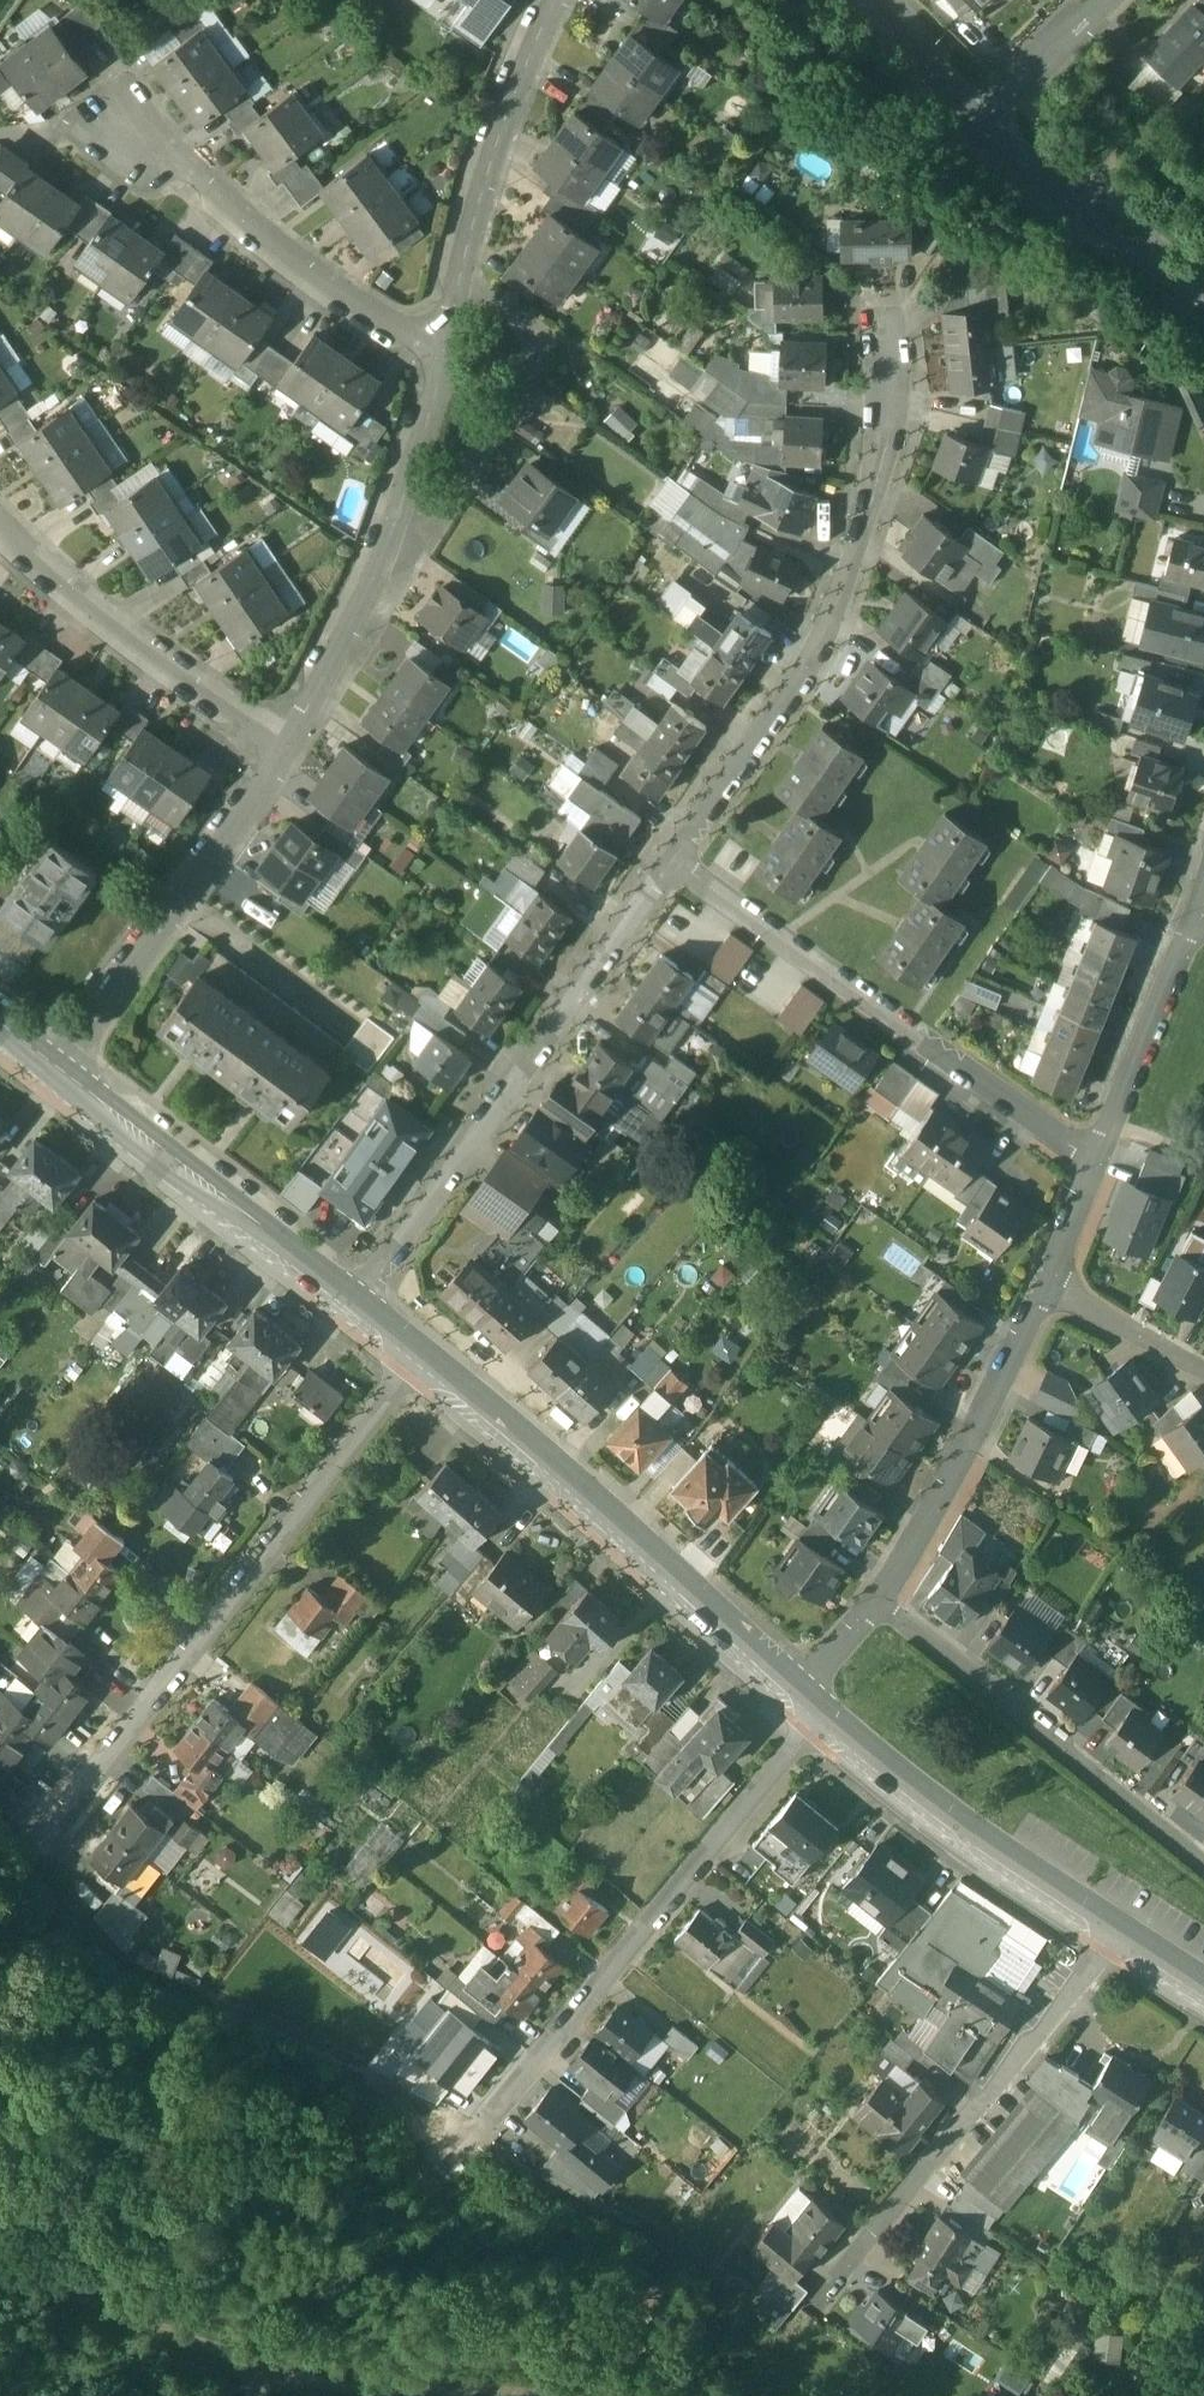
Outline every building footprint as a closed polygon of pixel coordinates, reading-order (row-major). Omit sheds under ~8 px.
[(87,0),(84,0),(74,8),(92,32),(104,23),(87,0)] [(468,3),(452,25),(480,44),(502,14),(490,6),(494,0),(464,0),(468,3)] [(490,6),(502,14),(511,0),(494,0),(490,6)] [(647,11),(663,23),(665,21),(680,0),(631,0),(647,11)] [(975,10),(986,0),(967,0),(975,10)] [(1192,5),(1195,8),(1196,7),(1203,14),(1203,0),(1197,0),(1192,5)] [(1196,7),(1195,8),(1178,27),(1175,24),(1145,58),(1149,62),(1175,85),(1203,54),(1203,14),(1196,7)] [(92,32),(74,8),(63,17),(81,41),(92,32)] [(663,23),(647,11),(638,23),(662,40),(672,27),(665,21),(663,23)] [(199,12),(172,32),(180,43),(199,29),(201,31),(209,25),(199,12)] [(81,41),(63,17),(51,26),(70,50),(81,41)] [(662,40),(638,23),(628,36),(630,37),(631,36),(654,52),(662,40)] [(51,26),(28,43),(64,89),(87,72),(70,50),(51,26)] [(679,32),(672,27),(662,40),(670,45),(679,32)] [(180,43),(153,63),(168,83),(215,50),(201,31),(199,29),(180,43)] [(654,52),(631,36),(630,37),(612,63),(659,96),(678,69),(661,57),(654,52)] [(662,40),(654,52),(661,57),(670,45),(662,40)] [(28,43),(1,64),(37,110),(64,89),(28,43)] [(215,50),(168,83),(183,104),(230,70),(215,50)] [(1175,85),(1149,62),(1129,85),(1160,114),(1181,91),(1175,85)] [(612,63),(593,90),(593,91),(621,112),(639,125),(659,96),(612,63)] [(230,70),(183,104),(198,125),(222,108),(245,91),(230,70)] [(621,112),(593,91),(593,90),(591,89),(582,101),(613,123),(621,112)] [(245,91),(222,108),(230,120),(250,106),(254,103),(245,91)] [(258,118),(245,127),(246,129),(260,148),(307,114),(292,93),(258,118)] [(613,123),(582,101),(573,114),(575,115),(576,114),(604,134),(613,123)] [(1162,121),(1143,102),(1132,114),(1151,133),(1162,121)] [(230,120),(227,122),(236,135),(246,129),(245,127),(258,118),(250,106),(230,120)] [(307,114),(260,148),(275,168),(276,169),(293,157),(322,135),(307,114)] [(604,134),(576,114),(575,115),(556,141),(603,174),(622,147),(604,134)] [(603,174),(556,141),(537,169),(552,180),(583,202),(584,200),(603,174)] [(10,188),(25,167),(26,168),(29,164),(5,147),(3,150),(2,149),(0,152),(0,181),(10,188)] [(324,188),(322,190),(322,191),(338,212),(385,178),(368,155),(324,188)] [(293,157),(276,169),(275,168),(268,173),(277,186),(283,182),(301,168),(293,157)] [(301,168),(283,182),(292,193),(316,176),(308,164),(301,168)] [(19,234),(53,187),(26,168),(25,167),(10,188),(0,202),(0,220),(19,234)] [(899,187),(882,175),(877,184),(894,195),(899,187)] [(316,176),(292,193),(301,206),(322,191),(322,190),(324,188),(316,176)] [(385,178),(338,212),(353,232),(399,197),(385,178)] [(583,202),(552,180),(543,191),(552,197),(590,224),(599,211),(584,200),(583,202)] [(10,188),(0,181),(0,202),(10,188)] [(53,187),(19,234),(47,253),(65,227),(80,207),(79,206),(53,187)] [(80,207),(65,227),(77,236),(99,205),(86,196),(79,206),(80,207)] [(399,197),(353,232),(371,255),(390,240),(415,222),(416,220),(399,197)] [(590,224),(552,197),(542,210),(550,216),(551,215),(581,236),(590,224)] [(99,205),(77,236),(89,244),(109,215),(110,216),(112,214),(99,205)] [(89,244),(76,261),(103,281),(136,235),(110,216),(109,215),(89,244)] [(581,236),(551,215),(550,216),(532,242),(578,275),(597,248),(581,236)] [(871,255),(871,220),(842,220),(842,250),(850,255),(871,255)] [(912,220),(871,220),(871,255),(872,262),(894,261),(894,255),(912,255),(912,220)] [(415,222),(390,240),(399,252),(423,234),(415,222)] [(162,253),(136,235),(103,281),(130,300),(159,260),(163,254),(162,253)] [(175,235),(162,253),(163,254),(159,260),(172,268),(189,244),(175,235)] [(964,240),(941,272),(957,284),(981,252),(964,240)] [(578,275),(532,242),(513,269),(512,270),(541,290),(558,302),(578,275)] [(201,252),(189,244),(172,268),(184,277),(201,252)] [(214,261),(201,252),(184,277),(195,284),(204,271),(207,272),(214,261)] [(742,282),(719,266),(710,278),(733,294),(742,282)] [(541,290),(512,270),(513,269),(511,267),(501,280),(532,303),(541,290)] [(207,272),(204,271),(195,284),(172,317),(196,334),(229,288),(207,272)] [(801,280),(756,281),(757,307),(776,307),(776,318),(777,318),(822,317),(822,276),(801,276),(801,280)] [(994,285),(967,287),(969,309),(991,307),(991,309),(996,308),(994,285)] [(229,288),(196,334),(216,348),(249,303),(229,288)] [(249,303),(216,348),(238,364),(239,365),(241,363),(258,338),(272,319),(249,303)] [(776,307),(757,307),(749,317),(770,332),(777,332),(777,318),(776,318),(776,307)] [(969,309),(943,312),(947,351),(993,346),(991,309),(991,307),(969,309)] [(693,326),(677,347),(686,353),(687,354),(703,333),(693,326)] [(293,363),(280,382),(281,383),(303,399),(336,353),(313,336),(293,363)] [(258,338),(241,363),(252,370),(269,347),(258,338)] [(827,345),(781,343),(780,354),(779,377),(779,385),(787,386),(825,387),(827,345)] [(993,346),(947,351),(951,391),(989,387),(997,386),(993,346)] [(282,356),(269,347),(252,370),(258,375),(265,379),(282,356)] [(780,354),(753,352),(753,373),(779,377),(780,354)] [(336,353),(303,399),(323,413),(356,367),(336,353)] [(687,354),(686,353),(670,375),(691,390),(706,369),(687,354)] [(282,356),(265,379),(278,388),(281,383),(280,382),(293,363),(282,356)] [(753,373),(733,370),(735,365),(715,356),(706,369),(751,401),(767,402),(786,404),(787,386),(779,385),(779,377),(753,373)] [(252,370),(241,363),(239,365),(238,364),(232,373),(251,386),(258,375),(252,370)] [(356,367),(323,413),(345,429),(346,430),(361,409),(379,383),(356,367)] [(1110,373),(1090,369),(1079,414),(1101,419),(1108,390),(1111,390),(1111,391),(1128,395),(1132,379),(1130,378),(1130,376),(1125,369),(1117,367),(1111,372),(1110,373)] [(751,401),(706,369),(691,390),(725,415),(738,416),(738,422),(748,422),(747,428),(750,434),(762,434),(765,430),(766,419),(767,402),(751,401)] [(0,373),(0,405),(16,394),(17,394),(2,372),(0,373)] [(997,386),(989,387),(989,404),(1004,408),(1006,401),(1009,385),(997,386)] [(1128,395),(1111,391),(1111,390),(1108,390),(1101,419),(1097,434),(1134,443),(1132,450),(1169,459),(1181,407),(1144,398),(1144,399),(1128,395)] [(0,405),(0,421),(24,405),(16,394),(0,405)] [(1023,405),(1006,401),(1004,408),(1022,412),(1023,405)] [(786,404),(767,402),(766,419),(775,419),(784,420),(784,419),(785,419),(786,404)] [(626,439),(641,423),(619,403),(604,419),(626,439)] [(694,404),(686,415),(685,415),(681,420),(692,428),(704,411),(694,404)] [(1004,408),(989,404),(984,423),(1017,431),(1022,412),(1004,408)] [(0,421),(7,432),(29,418),(31,416),(24,405),(0,421)] [(37,429),(20,441),(34,462),(82,430),(67,409),(37,429)] [(373,418),(361,409),(346,430),(345,429),(342,433),(355,442),(356,442),(373,418)] [(7,432),(6,433),(13,445),(20,441),(37,429),(29,418),(7,432)] [(373,418),(356,442),(355,442),(350,449),(365,460),(387,428),(373,418)] [(785,419),(784,419),(784,420),(775,419),(775,435),(783,436),(783,446),(782,461),(785,462),(821,463),(823,421),(785,419)] [(1017,431),(984,423),(979,442),(982,443),(994,447),(993,448),(1012,453),(1017,431)] [(82,430),(34,462),(48,482),(95,451),(82,430)] [(979,442),(947,432),(936,468),(975,481),(980,464),(981,462),(977,461),(982,443),(979,442)] [(762,442),(725,439),(718,434),(712,442),(734,458),(757,464),(760,465),(761,445),(762,445),(762,442)] [(994,447),(982,443),(977,461),(981,462),(980,464),(987,466),(993,448),(994,447)] [(762,445),(761,445),(760,465),(784,471),(785,472),(785,462),(782,461),(783,446),(762,445)] [(1012,453),(993,448),(987,466),(980,464),(975,481),(992,486),(998,467),(1008,470),(1012,453)] [(95,451),(48,482),(62,504),(86,488),(109,472),(110,471),(95,451)] [(760,465),(757,464),(748,485),(747,484),(745,487),(747,488),(739,506),(744,510),(749,512),(752,513),(761,492),(771,496),(778,480),(780,481),(780,480),(784,471),(760,465)] [(574,497),(529,466),(504,502),(529,520),(548,534),(549,533),(574,497)] [(109,472),(86,488),(94,500),(111,488),(117,484),(109,472)] [(119,500),(106,509),(122,533),(170,500),(155,477),(119,500)] [(1162,483),(1136,477),(1132,492),(1132,493),(1158,499),(1162,483)] [(739,506),(698,478),(688,491),(719,513),(743,524),(748,513),(749,512),(744,510),(739,506)] [(815,494),(780,480),(780,481),(778,480),(771,496),(761,492),(752,513),(749,512),(748,513),(798,534),(815,494)] [(94,500),(88,503),(96,516),(106,509),(119,500),(111,488),(94,500)] [(1158,499),(1132,493),(1132,492),(1122,490),(1118,509),(1154,518),(1158,499)] [(688,491),(674,511),(691,524),(736,557),(737,573),(736,574),(746,581),(756,560),(752,558),(754,555),(738,548),(742,541),(743,541),(750,528),(743,524),(719,513),(688,491)] [(170,500),(122,533),(136,553),(184,521),(170,500)] [(958,540),(922,515),(911,531),(917,536),(903,556),(942,583),(952,568),(944,562),(959,542),(959,541),(958,540)] [(548,534),(529,520),(521,531),(550,552),(559,540),(549,533),(548,534)] [(184,521),(136,553),(152,576),(195,548),(200,544),(184,521)] [(989,542),(968,527),(958,540),(959,541),(959,542),(978,555),(979,556),(989,542)] [(707,546),(686,531),(675,546),(696,561),(707,546)] [(1175,539),(1166,575),(1166,576),(1189,582),(1203,586),(1203,546),(1175,539)] [(743,541),(742,541),(738,548),(754,555),(757,548),(743,541)] [(978,555),(959,542),(944,562),(952,568),(942,583),(960,596),(975,575),(968,571),(978,555)] [(989,542),(979,556),(978,555),(968,571),(975,575),(989,585),(1000,569),(993,564),(1002,552),(989,542)] [(727,561),(707,546),(696,561),(717,576),(727,561)] [(195,548),(172,563),(180,576),(203,560),(195,548)] [(798,567),(757,548),(754,555),(752,558),(756,560),(746,581),(783,599),(798,567)] [(211,572),(195,583),(210,604),(258,571),(243,550),(211,572)] [(203,560),(180,576),(188,587),(195,583),(211,572),(203,560)] [(258,571),(210,604),(224,624),(272,591),(258,571)] [(1189,582),(1166,576),(1166,575),(1164,574),(1160,588),(1186,595),(1189,582)] [(489,601),(454,576),(445,589),(480,614),(489,601)] [(564,611),(565,582),(543,582),(542,611),(564,611)] [(1160,588),(1135,582),(1131,598),(1151,603),(1151,602),(1182,609),(1186,595),(1160,588)] [(707,607),(677,585),(661,607),(691,628),(700,616),(707,607)] [(445,589),(442,587),(420,617),(463,648),(485,618),(445,589)] [(272,591),(224,624),(238,645),(238,646),(255,634),(287,613),(272,591)] [(944,619),(904,591),(876,632),(920,662),(921,660),(935,640),(931,637),(944,619)] [(1151,602),(1151,603),(1141,644),(1203,659),(1203,655),(1203,615),(1182,609),(1151,602)] [(724,633),(715,646),(747,669),(771,635),(739,612),(724,633)] [(700,616),(691,628),(715,646),(724,633),(700,616)] [(944,619),(931,637),(935,640),(943,645),(956,627),(944,619)] [(0,631),(0,675),(12,659),(23,642),(2,627),(0,631)] [(715,646),(691,628),(682,641),(706,658),(715,646)] [(255,634),(238,646),(238,645),(233,649),(240,660),(263,646),(255,634)] [(23,642),(12,659),(24,667),(39,645),(27,637),(23,642)] [(39,645),(24,667),(34,674),(49,652),(39,645)] [(692,678),(690,681),(696,685),(722,704),(747,669),(715,646),(706,658),(692,678)] [(49,652),(34,674),(46,682),(55,669),(61,660),(49,652)] [(1150,660),(1124,653),(1120,669),(1136,673),(1145,676),(1145,674),(1146,675),(1150,660)] [(430,672),(411,658),(388,690),(425,717),(447,686),(448,684),(430,672)] [(463,675),(440,658),(430,672),(448,684),(447,686),(452,690),(463,675)] [(692,678),(663,658),(654,672),(654,673),(677,689),(688,696),(696,685),(690,681),(692,678)] [(947,679),(921,660),(920,662),(911,674),(937,693),(947,679)] [(904,684),(874,662),(859,682),(855,679),(841,698),(882,727),(909,689),(910,688),(904,684)] [(76,683),(55,669),(46,682),(23,716),(44,730),(76,683)] [(677,689),(654,673),(654,672),(646,684),(668,700),(677,689)] [(1145,676),(1136,673),(1130,693),(1139,695),(1145,676)] [(937,693),(911,674),(904,684),(910,688),(909,689),(930,703),(937,693)] [(1146,675),(1145,674),(1145,676),(1139,695),(1130,722),(1184,739),(1198,695),(1187,691),(1188,688),(1146,675)] [(76,683),(44,730),(64,744),(96,697),(76,683)] [(624,716),(636,698),(616,685),(604,702),(624,716)] [(425,717),(388,690),(364,723),(387,740),(401,750),(403,749),(425,717)] [(96,697),(64,744),(85,759),(108,726),(117,712),(96,697)] [(117,712),(108,726),(120,734),(135,712),(123,703),(117,712)] [(706,727),(673,704),(658,726),(649,738),(681,761),(706,727)] [(658,726),(633,709),(625,721),(649,738),(658,726)] [(1124,719),(1097,711),(1093,724),(1119,733),(1124,719)] [(135,712),(120,734),(132,742),(140,729),(146,720),(135,712)] [(649,738),(625,721),(615,734),(640,751),(649,738)] [(824,726),(777,790),(800,806),(817,818),(818,817),(863,754),(824,726)] [(164,745),(140,729),(132,742),(108,776),(132,793),(164,745)] [(681,761),(649,738),(640,751),(624,773),(657,797),(682,762),(681,761)] [(1161,746),(1137,739),(1132,753),(1141,756),(1142,754),(1157,759),(1161,746)] [(401,750),(387,740),(378,751),(402,768),(411,755),(403,749),(401,750)] [(164,745),(132,793),(152,807),(185,759),(164,745)] [(369,764),(346,748),(329,771),(370,801),(386,778),(387,777),(369,764)] [(618,765),(595,748),(584,762),(585,763),(608,780),(618,765)] [(402,768),(378,751),(369,764),(387,777),(386,778),(392,782),(402,768)] [(1157,759),(1142,754),(1141,756),(1127,797),(1169,812),(1184,769),(1157,759)] [(185,759),(152,807),(176,823),(199,790),(209,776),(208,775),(185,759)] [(608,780),(585,763),(576,775),(583,780),(600,792),(600,791),(608,780)] [(209,776),(199,790),(211,798),(226,776),(214,768),(208,775),(209,776)] [(370,801),(329,771),(310,798),(333,815),(351,827),(352,826),(370,801)] [(600,791),(600,792),(583,780),(569,799),(571,800),(591,814),(581,828),(616,854),(640,820),(600,791)] [(569,800),(548,786),(540,799),(561,814),(571,800),(569,799),(569,800)] [(591,814),(571,800),(561,814),(569,820),(581,828),(591,814)] [(818,817),(817,818),(800,806),(754,869),(794,898),(840,833),(818,817)] [(946,813),(900,878),(923,894),(940,906),(986,841),(946,813)] [(351,827),(333,815),(326,826),(349,842),(358,830),(352,826),(351,827)] [(1144,829),(1111,817),(1106,833),(1115,837),(1116,834),(1139,842),(1144,829)] [(581,828),(569,820),(559,835),(570,843),(581,828)] [(316,839),(292,822),(276,844),(319,875),(321,877),(337,856),(338,854),(316,839)] [(349,842),(326,826),(316,839),(338,854),(337,856),(356,869),(367,855),(349,842)] [(570,843),(558,860),(569,868),(566,873),(575,880),(579,875),(594,885),(616,854),(581,828),(570,843)] [(1139,842),(1116,834),(1115,837),(1109,856),(1116,858),(1106,886),(1105,888),(1149,903),(1167,852),(1139,842)] [(0,911),(0,912),(40,940),(45,944),(95,873),(50,841),(0,911)] [(550,857),(527,841),(519,852),(523,854),(543,868),(550,857)] [(319,875),(276,844),(259,867),(286,886),(302,898),(303,897),(319,875)] [(1109,856),(1097,852),(1087,879),(1106,886),(1116,858),(1109,856)] [(543,868),(523,854),(510,871),(523,881),(531,886),(543,868)] [(1060,873),(1050,866),(1041,881),(1051,887),(1060,873)] [(510,871),(500,886),(489,878),(483,886),(494,893),(507,903),(523,881),(510,871)] [(1083,888),(1060,873),(1051,887),(1094,913),(1101,896),(1083,888)] [(523,881),(507,903),(522,914),(538,891),(531,886),(523,881)] [(302,898),(286,886),(278,898),(301,915),(310,902),(303,897),(302,898)] [(553,902),(538,891),(522,914),(556,937),(571,915),(560,907),(562,903),(555,898),(553,902)] [(494,893),(479,913),(493,923),(507,903),(494,893)] [(940,906),(923,894),(878,958),(918,987),(963,923),(940,906)] [(1130,908),(1101,896),(1094,913),(1092,919),(1092,920),(1097,922),(1097,921),(1121,930),(1130,908)] [(522,914),(507,903),(493,923),(508,934),(522,914)] [(0,912),(0,946),(24,963),(40,940),(0,912)] [(493,923),(479,913),(469,928),(499,949),(507,937),(506,936),(508,934),(493,923)] [(556,937),(522,914),(508,934),(506,936),(507,937),(539,960),(556,937)] [(1082,915),(1073,938),(1088,944),(1097,922),(1092,920),(1092,919),(1082,915)] [(1121,930),(1097,921),(1097,922),(1088,944),(1126,959),(1136,936),(1121,930)] [(754,949),(729,932),(705,966),(728,983),(754,949)] [(1126,959),(1088,944),(1079,966),(1117,981),(1126,959)] [(282,999),(218,952),(201,975),(265,1022),(282,999)] [(662,954),(639,985),(687,1019),(693,1011),(677,999),(693,976),(662,954)] [(521,985),(488,962),(473,983),(506,1007),(521,985)] [(1117,981),(1079,966),(1070,988),(1108,1003),(1117,981)] [(726,983),(706,968),(697,982),(717,997),(726,983)] [(201,975),(200,974),(163,1025),(178,1037),(175,1040),(176,1045),(185,1052),(189,1051),(192,1047),(199,1052),(196,1056),(197,1061),(206,1067),(210,1066),(212,1062),(227,1073),(265,1022),(201,975)] [(995,1006),(1002,992),(968,978),(962,992),(995,1006)] [(1070,988),(1055,982),(1045,1004),(1061,1011),(1070,988)] [(506,1007),(473,983),(456,1007),(476,1021),(489,1030),(506,1007)] [(825,1000),(800,983),(775,1017),(799,1034),(825,1000)] [(687,1019),(639,985),(617,1017),(668,1053),(691,1022),(687,1019)] [(453,1003),(429,986),(419,1001),(423,1004),(442,1018),(453,1003)] [(1108,1003),(1070,988),(1061,1011),(1099,1026),(1108,1003)] [(974,1002),(959,996),(950,1009),(964,1018),(974,1002)] [(346,1047),(282,999),(265,1022),(329,1070),(343,1051),(346,1047)] [(442,1018),(423,1004),(414,1016),(435,1031),(436,1030),(458,1046),(466,1034),(442,1018)] [(1061,1011),(1045,1004),(1036,1027),(1052,1033),(1061,1011)] [(1099,1026),(1061,1011),(1052,1033),(1090,1048),(1099,1026)] [(476,1021),(465,1013),(461,1018),(473,1026),(476,1021)] [(394,1036),(368,1016),(346,1047),(343,1051),(368,1072),(394,1036)] [(329,1070),(265,1022),(227,1073),(243,1085),(240,1089),(240,1092),(249,1099),(253,1098),(256,1094),(263,1100),(260,1104),(261,1108),(270,1114),(274,1114),(276,1110),(292,1121),(330,1070),(329,1070)] [(849,1035),(838,1027),(831,1028),(814,1051),(841,1070),(837,1076),(852,1087),(876,1054),(860,1043),(857,1047),(850,1042),(849,1035)] [(1051,1033),(1036,1027),(1027,1049),(1042,1056),(1051,1033)] [(458,1046),(436,1030),(435,1031),(414,1060),(450,1086),(472,1056),(458,1046)] [(1090,1048),(1052,1033),(1051,1033),(1042,1056),(1081,1071),(1090,1048)] [(633,1065),(600,1041),(584,1064),(617,1087),(633,1065)] [(696,1072),(674,1056),(665,1068),(687,1084),(688,1084),(696,1072)] [(1081,1071),(1042,1056),(1034,1075),(1047,1080),(1046,1084),(1071,1094),(1081,1071)] [(665,1068),(649,1057),(639,1071),(678,1098),(688,1084),(687,1084),(665,1068)] [(894,1061),(875,1088),(899,1105),(917,1078),(894,1061)] [(617,1087),(584,1064),(569,1085),(567,1087),(600,1111),(617,1087)] [(398,1086),(375,1070),(366,1083),(388,1099),(388,1097),(389,1098),(398,1086)] [(917,1078),(899,1105),(920,1120),(939,1093),(917,1078)] [(600,1111),(567,1087),(569,1085),(561,1079),(543,1104),(583,1133),(586,1130),(600,1111)] [(600,1111),(586,1130),(610,1147),(623,1127),(633,1135),(641,1133),(647,1125),(647,1119),(652,1112),(617,1087),(600,1111)] [(388,1099),(356,1142),(398,1173),(409,1158),(412,1160),(434,1130),(389,1098),(388,1097),(388,1099)] [(543,1104),(542,1103),(530,1120),(526,1120),(519,1129),(521,1133),(519,1136),(520,1143),(531,1152),(531,1157),(541,1164),(545,1162),(560,1172),(568,1161),(570,1158),(570,1157),(586,1135),(583,1133),(543,1104)] [(934,1108),(904,1150),(931,1170),(958,1131),(950,1125),(952,1122),(934,1108)] [(586,1135),(570,1157),(570,1158),(568,1161),(582,1172),(581,1178),(593,1187),(620,1154),(610,1147),(586,1130),(583,1133),(586,1135)] [(958,1131),(931,1170),(958,1189),(959,1190),(974,1169),(989,1148),(970,1135),(968,1138),(958,1131)] [(35,1137),(9,1170),(16,1175),(32,1187),(58,1154),(35,1137)] [(398,1173),(356,1142),(324,1186),(323,1187),(325,1188),(343,1201),(340,1205),(367,1224),(392,1190),(388,1187),(398,1173)] [(58,1154),(32,1187),(54,1204),(80,1171),(58,1154)] [(509,1154),(469,1211),(498,1232),(477,1254),(513,1288),(516,1284),(548,1243),(538,1233),(544,1225),(523,1206),(544,1178),(509,1154)] [(1175,1203),(1186,1176),(1146,1160),(1135,1186),(1168,1200),(1175,1203)] [(582,1172),(568,1161),(560,1171),(574,1181),(581,1178),(582,1172)] [(324,1186),(299,1168),(282,1192),(308,1211),(325,1188),(323,1187),(324,1186)] [(986,1177),(974,1169),(959,1190),(958,1189),(953,1195),(967,1204),(969,1200),(986,1177)] [(4,1191),(3,1192),(4,1193),(19,1204),(32,1187),(16,1175),(4,1191)] [(986,1177),(969,1200),(982,1209),(996,1189),(998,1190),(1000,1187),(986,1177)] [(1135,1186),(1126,1183),(1117,1205),(1119,1206),(1107,1237),(1146,1253),(1168,1200),(1135,1186)] [(982,1209),(970,1227),(1001,1249),(1028,1211),(998,1190),(996,1189),(982,1209)] [(4,1193),(0,1199),(0,1213),(2,1214),(8,1218),(19,1204),(4,1193)] [(69,1230),(69,1231),(91,1248),(116,1216),(94,1199),(69,1230)] [(116,1216),(91,1248),(92,1249),(101,1256),(113,1265),(123,1252),(138,1233),(116,1216)] [(48,1233),(32,1255),(37,1259),(44,1265),(53,1254),(52,1253),(69,1231),(69,1230),(58,1221),(48,1233)] [(35,1223),(18,1244),(32,1255),(48,1233),(35,1223)] [(91,1248),(69,1231),(52,1253),(53,1254),(75,1270),(92,1249),(91,1248)] [(108,1288),(88,1272),(101,1256),(92,1249),(75,1270),(61,1289),(91,1313),(100,1302),(110,1289),(108,1288)] [(144,1269),(123,1252),(113,1265),(120,1271),(108,1288),(110,1289),(100,1302),(111,1311),(144,1269)] [(477,1254),(443,1291),(479,1324),(509,1292),(513,1288),(477,1254)] [(32,1255),(21,1268),(26,1272),(37,1259),(32,1255)] [(1157,1298),(1159,1299),(1193,1316),(1203,1294),(1203,1259),(1200,1257),(1197,1264),(1179,1255),(1165,1284),(1157,1298)] [(166,1286),(156,1299),(165,1306),(178,1316),(203,1284),(181,1267),(166,1286)] [(166,1286),(144,1269),(111,1311),(142,1335),(165,1306),(156,1299),(166,1286)] [(1151,1277),(1139,1301),(1154,1308),(1159,1299),(1157,1298),(1165,1284),(1151,1277)] [(970,1297),(947,1281),(937,1295),(942,1299),(943,1298),(961,1310),(970,1297)] [(178,1316),(164,1333),(176,1342),(177,1341),(190,1325),(200,1333),(201,1332),(225,1301),(203,1284),(178,1316)] [(536,1317),(509,1292),(479,1324),(506,1350),(536,1318),(536,1317)] [(566,1304),(556,1295),(536,1317),(536,1318),(545,1327),(566,1304)] [(961,1310),(943,1298),(942,1299),(922,1328),(960,1355),(980,1326),(982,1328),(983,1326),(961,1310)] [(566,1304),(545,1327),(556,1338),(557,1336),(560,1338),(564,1334),(579,1318),(577,1316),(577,1315),(566,1304)] [(255,1310),(229,1343),(239,1350),(251,1359),(277,1326),(255,1310)] [(579,1318),(564,1334),(567,1337),(563,1341),(585,1361),(591,1355),(608,1336),(581,1311),(577,1315),(577,1316),(579,1318)] [(190,1325),(177,1341),(180,1344),(179,1346),(197,1359),(212,1340),(201,1332),(200,1333),(190,1325)] [(277,1326),(251,1359),(263,1369),(273,1376),(283,1364),(294,1350),(299,1343),(277,1326)] [(644,1336),(632,1326),(617,1343),(618,1344),(628,1354),(644,1336)] [(960,1355),(922,1328),(901,1358),(900,1360),(917,1372),(940,1388),(941,1386),(939,1385),(960,1355)] [(730,1360),(741,1344),(723,1332),(712,1348),(730,1360)] [(176,1342),(164,1333),(149,1353),(164,1365),(179,1346),(180,1344),(177,1341),(176,1342)] [(560,1338),(557,1336),(556,1338),(529,1368),(557,1393),(585,1361),(563,1341),(560,1338)] [(608,1336),(591,1355),(601,1364),(618,1344),(617,1343),(608,1336)] [(647,1347),(629,1367),(642,1379),(660,1359),(647,1347)] [(239,1350),(226,1367),(238,1377),(251,1359),(239,1350)] [(294,1350),(283,1364),(288,1367),(299,1353),(294,1350)] [(917,1372),(900,1360),(901,1358),(895,1354),(885,1367),(901,1378),(909,1384),(917,1372)] [(251,1359),(238,1377),(250,1386),(263,1369),(251,1359)] [(660,1359),(642,1379),(654,1389),(656,1388),(672,1370),(660,1359)] [(585,1361),(557,1393),(585,1419),(613,1388),(585,1361)] [(1129,1361),(1092,1387),(1093,1388),(1088,1391),(1114,1427),(1155,1398),(1129,1361)] [(226,1367),(211,1387),(223,1396),(228,1390),(238,1377),(226,1367)] [(672,1370),(656,1388),(670,1400),(686,1383),(672,1370)] [(1066,1379),(1049,1370),(1034,1401),(1073,1419),(1074,1420),(1077,1414),(1075,1412),(1073,1410),(1072,1408),(1072,1405),(1073,1403),(1075,1401),(1077,1399),(1066,1379)] [(324,1387),(307,1374),(292,1394),(324,1419),(343,1396),(327,1384),(324,1387)] [(238,1377),(228,1390),(251,1408),(261,1395),(250,1386),(238,1377)] [(909,1384),(901,1378),(892,1390),(916,1407),(924,1395),(909,1384)] [(654,1389),(639,1406),(653,1419),(670,1400),(656,1388),(654,1389)] [(223,1396),(207,1416),(221,1428),(230,1435),(251,1408),(228,1390),(223,1396)] [(916,1407),(892,1390),(870,1421),(914,1453),(935,1423),(936,1424),(937,1422),(916,1407)] [(1174,1403),(1151,1424),(1158,1435),(1166,1429),(1185,1415),(1174,1403)] [(1166,1429),(1193,1467),(1203,1459),(1203,1408),(1201,1404),(1185,1415),(1166,1429)] [(653,1419),(639,1406),(609,1439),(639,1467),(675,1428),(670,1424),(665,1430),(653,1419)] [(207,1416),(184,1445),(198,1457),(221,1428),(207,1416)] [(1066,1434),(1029,1416),(1009,1458),(1055,1480),(1075,1440),(1076,1439),(1066,1434)] [(1074,1420),(1073,1419),(1066,1434),(1076,1439),(1075,1440),(1089,1447),(1096,1431),(1074,1420)] [(914,1453),(870,1421),(848,1451),(853,1455),(852,1457),(869,1469),(892,1485),(893,1484),(892,1483),(914,1453)] [(221,1428),(198,1457),(207,1464),(209,1461),(220,1470),(241,1443),(230,1435),(221,1428)] [(674,1484),(672,1486),(689,1502),(687,1505),(690,1507),(690,1513),(698,1520),(703,1520),(706,1523),(721,1507),(728,1514),(756,1484),(712,1443),(697,1459),(674,1484)] [(848,1451),(837,1443),(827,1455),(839,1464),(848,1451)] [(684,1447),(661,1471),(674,1484),(697,1459),(684,1447)] [(869,1469),(852,1457),(853,1455),(848,1451),(839,1464),(848,1470),(861,1480),(869,1469)] [(431,1478),(417,1493),(428,1503),(446,1519),(476,1486),(446,1460),(435,1473),(431,1478)] [(220,1470),(209,1461),(207,1464),(190,1486),(184,1493),(183,1494),(207,1513),(215,1520),(229,1502),(219,1494),(231,1479),(220,1470)] [(861,1480),(848,1470),(839,1482),(875,1507),(883,1496),(861,1480)] [(190,1486),(182,1480),(176,1487),(184,1493),(190,1486)] [(875,1507),(839,1482),(817,1513),(822,1517),(821,1518),(839,1531),(861,1547),(862,1545),(861,1544),(882,1515),(883,1516),(884,1514),(875,1507)] [(505,1511),(476,1486),(446,1519),(474,1543),(475,1545),(505,1511)] [(207,1513),(183,1494),(184,1493),(176,1487),(162,1506),(194,1530),(195,1529),(207,1513)] [(446,1519),(428,1503),(413,1523),(432,1539),(446,1519)] [(119,1536),(82,1507),(72,1520),(87,1532),(88,1530),(110,1547),(119,1536)] [(207,1513),(195,1529),(207,1539),(220,1523),(215,1520),(207,1513)] [(839,1531),(821,1518),(822,1517),(817,1513),(807,1526),(831,1542),(839,1531)] [(986,1531),(961,1513),(940,1550),(954,1561),(968,1542),(974,1547),(986,1531)] [(807,1526),(793,1516),(787,1524),(801,1534),(807,1526)] [(831,1542),(807,1526),(801,1534),(798,1539),(804,1543),(805,1542),(822,1555),(831,1542)] [(101,1558),(110,1547),(88,1530),(87,1532),(76,1547),(84,1554),(70,1572),(103,1598),(122,1574),(101,1558)] [(804,1543),(798,1539),(776,1570),(822,1603),(823,1602),(822,1601),(843,1572),(844,1573),(845,1571),(822,1555),(805,1542),(804,1543)] [(66,1540),(51,1559),(69,1573),(70,1572),(84,1554),(76,1547),(66,1540)] [(974,1547),(968,1542),(954,1561),(927,1597),(929,1598),(931,1606),(941,1607),(964,1624),(984,1599),(1001,1575),(985,1564),(989,1558),(974,1547)] [(474,1543),(438,1584),(451,1594),(484,1553),(475,1545),(474,1543)] [(31,1550),(15,1572),(28,1582),(44,1560),(31,1550)] [(548,1589),(503,1552),(495,1563),(478,1583),(481,1584),(476,1591),(518,1626),(548,1589)] [(484,1553),(451,1594),(464,1605),(476,1591),(481,1584),(478,1583),(495,1563),(484,1553)] [(46,1585),(34,1600),(55,1617),(63,1607),(83,1623),(103,1598),(70,1572),(69,1573),(58,1588),(54,1592),(46,1585)] [(40,1574),(25,1593),(34,1600),(46,1585),(54,1592),(58,1588),(40,1574)] [(1001,1575),(984,1599),(996,1608),(1011,1583),(1001,1575)] [(383,1607),(346,1579),(335,1593),(357,1610),(357,1611),(371,1622),(383,1607)] [(575,1579),(559,1599),(569,1609),(587,1589),(575,1579)] [(357,1610),(335,1593),(330,1599),(310,1584),(289,1612),(322,1638),(336,1619),(345,1626),(357,1611),(357,1610)] [(569,1609),(547,1635),(576,1661),(594,1640),(613,1619),(616,1615),(588,1589),(587,1589),(569,1609)] [(34,1600),(25,1593),(16,1604),(43,1625),(63,1641),(67,1644),(75,1633),(55,1617),(34,1600)] [(1054,1629),(1018,1603),(988,1644),(1025,1672),(1042,1648),(1055,1630),(1054,1629)] [(63,1607),(55,1617),(75,1633),(83,1623),(63,1607)] [(322,1638),(289,1612),(276,1628),(286,1636),(294,1646),(307,1656),(322,1638)] [(613,1619),(594,1640),(604,1649),(623,1627),(613,1619)] [(1055,1630),(1042,1648),(1054,1657),(1073,1632),(1059,1622),(1054,1629),(1055,1630)] [(89,1694),(69,1679),(77,1669),(55,1651),(63,1641),(43,1625),(19,1655),(48,1677),(36,1692),(37,1692),(70,1718),(89,1694)] [(1073,1632),(1054,1657),(1067,1667),(1074,1657),(1075,1658),(1086,1642),(1073,1632)] [(67,1644),(63,1641),(55,1651),(77,1669),(85,1657),(67,1644)] [(631,1669),(624,1677),(655,1705),(682,1674),(651,1646),(631,1669)] [(555,1670),(533,1651),(508,1679),(530,1699),(555,1670)] [(1075,1658),(1074,1657),(1067,1667),(1048,1692),(1083,1718),(1109,1683),(1075,1658)] [(655,1705),(624,1677),(631,1669),(621,1659),(596,1690),(636,1726),(655,1705)] [(36,1692),(17,1677),(4,1695),(23,1710),(37,1692),(36,1692)] [(253,1683),(230,1713),(234,1716),(242,1706),(248,1699),(258,1687),(253,1683)] [(303,1722),(258,1687),(248,1699),(268,1715),(273,1708),(299,1728),(303,1722)] [(1149,1712),(1122,1691),(1102,1717),(1115,1728),(1104,1742),(1136,1766),(1162,1732),(1145,1718),(1149,1712)] [(3,1694),(0,1699),(0,1776),(3,1779),(15,1764),(13,1762),(37,1730),(52,1742),(70,1718),(37,1692),(23,1710),(4,1695),(3,1694)] [(738,1713),(718,1694),(700,1714),(701,1714),(707,1720),(688,1741),(705,1756),(717,1767),(718,1768),(719,1767),(749,1734),(732,1719),(738,1713)] [(268,1715),(248,1699),(242,1706),(263,1722),(255,1733),(280,1752),(285,1745),(298,1729),(299,1728),(273,1708),(268,1715)] [(263,1722),(242,1706),(234,1716),(230,1713),(214,1701),(196,1723),(228,1748),(242,1731),(251,1738),(255,1733),(263,1722)] [(700,1714),(689,1704),(675,1722),(670,1728),(680,1737),(701,1714),(700,1714)] [(660,1709),(633,1741),(648,1755),(670,1728),(675,1722),(660,1709)] [(648,1755),(643,1761),(658,1775),(688,1741),(707,1720),(701,1714),(680,1737),(670,1728),(648,1755)] [(228,1748),(196,1723),(176,1748),(197,1764),(189,1774),(210,1790),(222,1775),(213,1768),(228,1748)] [(312,1740),(298,1729),(285,1745),(300,1756),(312,1740)] [(1198,1730),(1179,1755),(1192,1765),(1198,1758),(1200,1759),(1203,1753),(1203,1735),(1198,1730)] [(280,1752),(255,1733),(251,1737),(276,1757),(280,1752)] [(688,1741),(658,1775),(688,1802),(700,1788),(687,1777),(705,1756),(688,1741)] [(237,1756),(228,1748),(213,1768),(222,1775),(237,1756)] [(705,1756),(687,1777),(700,1788),(717,1767),(705,1756)] [(1198,1758),(1192,1765),(1176,1786),(1192,1799),(1189,1803),(1203,1815),(1203,1762),(1200,1759),(1198,1758)] [(700,1788),(688,1802),(704,1817),(734,1781),(719,1767),(718,1768),(717,1767),(700,1788)] [(194,1807),(153,1774),(143,1788),(158,1799),(154,1804),(172,1818),(181,1824),(184,1820),(194,1807)] [(210,1790),(189,1774),(175,1791),(196,1808),(210,1790)] [(839,1826),(796,1791),(770,1823),(813,1858),(839,1826)] [(145,1815),(130,1803),(111,1828),(144,1854),(163,1829),(145,1815)] [(172,1818),(154,1804),(145,1815),(163,1829),(172,1818)] [(181,1824),(172,1818),(163,1829),(171,1836),(181,1824)] [(181,1824),(171,1836),(187,1848),(199,1831),(184,1820),(181,1824)] [(383,1822),(346,1867),(368,1885),(405,1840),(383,1822)] [(813,1858),(770,1823),(753,1844),(776,1863),(773,1866),(793,1883),(813,1858)] [(144,1854),(111,1828),(89,1856),(103,1867),(122,1882),(144,1854)] [(171,1836),(163,1829),(144,1854),(167,1872),(187,1848),(171,1836)] [(922,1880),(876,1844),(844,1885),(889,1920),(890,1921),(912,1894),(922,1880)] [(122,1882),(103,1867),(96,1877),(112,1890),(114,1891),(122,1882)] [(596,1885),(576,1868),(563,1884),(571,1891),(556,1909),(589,1936),(608,1911),(588,1895),(596,1885)] [(539,1894),(524,1881),(515,1892),(527,1902),(530,1905),(539,1894)] [(952,1889),(934,1911),(908,1942),(876,1981),(938,2025),(924,2045),(923,2046),(927,2049),(969,2082),(1000,2038),(998,2036),(1016,2010),(1006,2003),(1010,1996),(1009,1995),(977,1973),(1001,1935),(1007,1926),(952,1889)] [(114,1891),(112,1890),(92,1915),(121,1948),(147,1916),(114,1891)] [(271,1912),(286,1924),(303,1904),(288,1892),(271,1912)] [(515,1892),(498,1912),(510,1922),(515,1916),(527,1902),(515,1892)] [(912,1894),(890,1921),(889,1920),(886,1924),(908,1942),(934,1911),(912,1894)] [(530,1905),(527,1902),(515,1916),(529,1928),(531,1925),(551,1941),(561,1930),(530,1905)] [(734,1937),(700,1909),(675,1939),(710,1967),(734,1937)] [(348,1926),(330,1911),(306,1941),(324,1955),(348,1926)] [(761,1930),(747,1918),(735,1933),(750,1945),(761,1930)] [(529,1928),(518,1941),(526,1947),(512,1965),(544,1991),(562,1967),(543,1952),(551,1941),(531,1925),(529,1928)] [(761,1930),(750,1945),(764,1957),(776,1942),(761,1930)] [(1034,1957),(1001,1935),(977,1973),(1009,1995),(1034,1957)] [(500,1956),(486,1974),(488,1976),(483,1981),(474,1974),(467,1982),(466,1983),(500,2010),(512,2010),(512,2009),(523,2017),(544,1991),(512,1965),(500,1956)] [(500,2010),(466,1983),(467,1982),(456,1974),(446,1986),(449,1988),(482,2014),(491,2022),(500,2010)] [(438,2001),(472,2028),(482,2014),(449,1988),(438,2001)] [(413,2050),(453,2082),(465,2091),(499,2048),(472,2028),(438,2001),(432,1996),(399,2039),(413,2050)] [(620,2005),(596,2035),(630,2062),(654,2032),(620,2005)] [(711,2057),(673,2026),(663,2039),(662,2040),(692,2064),(701,2070),(711,2057)] [(924,2045),(903,2028),(894,2039),(913,2055),(919,2060),(927,2049),(923,2046),(924,2045)] [(692,2064),(662,2040),(663,2039),(654,2032),(630,2062),(636,2066),(669,2092),(692,2064)] [(630,2062),(596,2035),(571,2066),(592,2083),(611,2097),(612,2097),(636,2066),(630,2062)] [(894,2039),(891,2037),(871,2062),(885,2074),(896,2061),(903,2066),(913,2055),(894,2039)] [(453,2082),(413,2050),(398,2071),(419,2081),(413,2089),(439,2100),(453,2082)] [(1060,2066),(1044,2055),(1027,2076),(1042,2088),(1043,2087),(1044,2088),(1060,2066)] [(1093,2086),(1088,2093),(1093,2096),(1107,2106),(1093,2127),(1112,2139),(1125,2117),(1127,2118),(1151,2080),(1112,2055),(1093,2086)] [(903,2066),(896,2061),(885,2074),(882,2078),(904,2097),(918,2079),(903,2066)] [(1093,2086),(1060,2066),(1044,2088),(1077,2114),(1093,2096),(1088,2093),(1093,2086)] [(943,2099),(918,2079),(904,2097),(882,2078),(880,2077),(869,2091),(917,2131),(918,2131),(943,2099)] [(611,2097),(592,2083),(581,2096),(615,2123),(627,2108),(612,2097),(611,2097)] [(1042,2088),(970,2176),(1004,2204),(1077,2114),(1044,2088),(1043,2087),(1042,2088)] [(587,2120),(550,2091),(527,2120),(561,2146),(563,2148),(564,2149),(576,2134),(587,2120)] [(917,2131),(869,2091),(854,2110),(904,2152),(920,2132),(918,2131),(917,2131)] [(1176,2095),(1152,2132),(1188,2155),(1199,2138),(1203,2128),(1203,2113),(1176,2095)] [(576,2134),(564,2149),(563,2148),(558,2154),(588,2178),(600,2188),(617,2167),(576,2134)] [(1181,2165),(1194,2174),(1203,2158),(1203,2142),(1199,2138),(1188,2155),(1181,2165)] [(557,2149),(543,2166),(581,2187),(588,2178),(558,2154),(563,2148),(561,2146),(558,2150),(557,2149)] [(1194,2174),(1193,2175),(1203,2182),(1203,2158),(1194,2174)] [(1004,2204),(970,2176),(958,2191),(995,2215),(1004,2204)] [(798,2187),(772,2218),(785,2229),(811,2198),(798,2187)] [(785,2229),(785,2230),(814,2254),(818,2257),(845,2223),(812,2196),(811,2198),(785,2229)] [(970,2216),(946,2201),(938,2212),(963,2228),(970,2216)] [(938,2212),(912,2253),(947,2276),(948,2274),(959,2282),(972,2263),(972,2262),(960,2254),(973,2236),(973,2235),(963,2228),(938,2212)] [(785,2229),(772,2218),(751,2243),(772,2261),(794,2279),(794,2278),(814,2254),(785,2230),(785,2229)] [(973,2235),(973,2236),(960,2254),(972,2262),(972,2263),(981,2269),(994,2250),(985,2244),(985,2243),(973,2235)] [(947,2276),(912,2253),(893,2281),(908,2290),(928,2303),(947,2276)] [(794,2279),(772,2261),(758,2286),(793,2306),(807,2288),(794,2278),(794,2279)] [(876,2287),(866,2302),(862,2299),(850,2318),(893,2346),(902,2332),(898,2330),(911,2310),(900,2302),(876,2287)] [(928,2303),(908,2290),(900,2302),(911,2310),(923,2318),(931,2305),(928,2303)] [(1120,2337),(1100,2335),(1098,2358),(1117,2360),(1120,2337)] [(1163,2376),(1152,2369),(1144,2380),(1155,2387),(1163,2376)] [(1165,2385),(1157,2395),(1182,2395),(1165,2385)]
